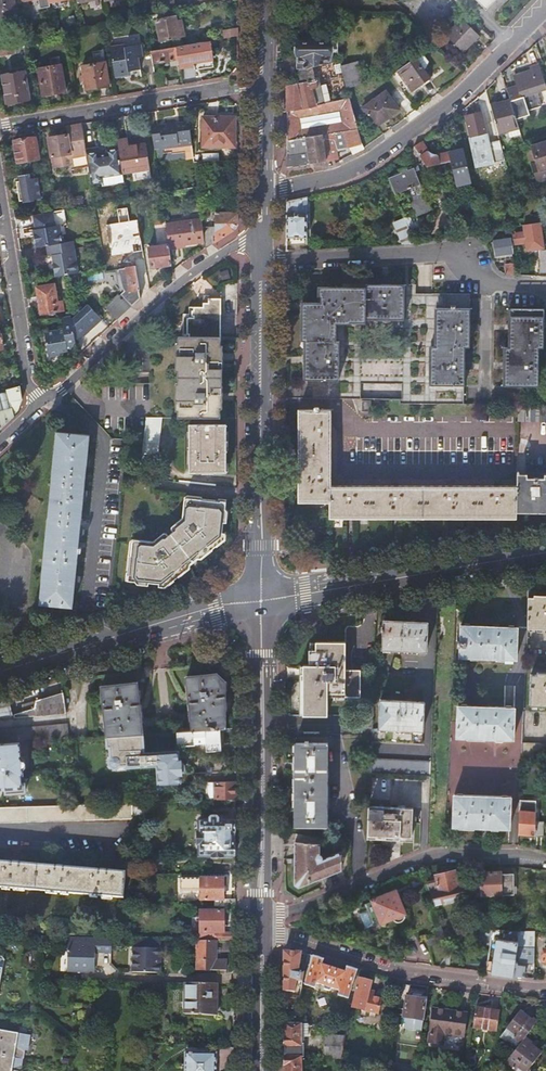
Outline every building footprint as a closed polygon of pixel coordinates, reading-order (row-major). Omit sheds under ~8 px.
[(14,0),(0,0),(0,15),(5,15),(6,19),(18,17),(14,0)] [(486,8),(495,0),(478,0),(486,8)] [(176,46),(181,45),(175,15),(155,19),(161,49),(176,46)] [(445,35),(461,51),(478,34),(461,19),(445,35)] [(224,38),(238,35),(238,26),(223,29),(224,38)] [(179,64),(180,68),(194,65),(194,61),(203,60),(200,42),(181,45),(176,46),(179,64)] [(325,63),(328,62),(328,42),(297,42),(297,66),(299,67),(299,83),(314,80),(311,66),(325,63)] [(0,46),(2,55),(15,52),(13,43),(0,46)] [(109,46),(114,76),(129,74),(128,71),(140,69),(138,57),(142,56),(140,44),(124,47),(123,44),(109,46)] [(170,66),(179,64),(176,46),(161,49),(151,51),(153,63),(169,60),(170,66)] [(93,54),(94,64),(105,62),(103,52),(93,54)] [(414,58),(397,70),(412,90),(429,77),(423,69),(425,67),(427,61),(421,53),(414,58)] [(105,62),(94,64),(82,66),(83,75),(85,82),(86,89),(109,85),(105,62)] [(346,87),(362,83),(357,62),(340,65),(346,87)] [(285,111),(315,105),(311,91),(319,89),(317,79),(321,79),(319,70),(326,67),(325,63),(311,66),(314,80),(299,83),(286,86),(285,111)] [(65,91),(61,65),(38,69),(43,95),(65,91)] [(530,68),(531,71),(534,80),(542,78),(538,66),(530,68)] [(29,99),(25,71),(2,75),(6,104),(29,99)] [(531,71),(515,75),(518,85),(506,89),(509,100),(515,119),(529,115),(527,110),(541,106),(536,92),(545,89),(542,78),(534,80),(531,71)] [(157,88),(179,84),(178,79),(167,81),(166,78),(163,78),(162,73),(155,74),(157,88)] [(385,91),(362,108),(375,126),(398,109),(385,91)] [(351,146),(361,144),(349,98),(340,99),(315,105),(285,111),(285,166),(309,162),(309,163),(334,159),(334,160),(338,159),(336,150),(351,146)] [(497,134),(518,128),(509,100),(489,105),(497,134)] [(465,116),(470,138),(486,134),(481,112),(465,116)] [(235,147),(235,117),(202,117),(202,147),(235,147)] [(150,127),(154,148),(158,147),(159,161),(185,158),(185,152),(192,151),(189,122),(175,123),(175,119),(166,120),(167,125),(150,127)] [(72,158),(86,156),(86,153),(81,123),(66,126),(67,135),(55,136),(48,137),(53,168),(73,165),(72,158)] [(38,158),(35,137),(14,141),(17,162),(38,158)] [(122,171),(122,174),(149,169),(145,143),(128,145),(126,138),(117,139),(122,171)] [(420,141),(413,146),(426,167),(437,164),(450,161),(448,152),(436,155),(427,152),(420,141)] [(493,162),(504,160),(499,141),(489,143),(493,162)] [(545,176),(545,168),(545,142),(531,146),(536,162),(530,164),(535,179),(545,176)] [(352,154),(363,148),(361,144),(351,146),(352,154)] [(97,152),(86,153),(86,156),(91,183),(102,181),(102,185),(124,182),(122,174),(122,171),(118,148),(106,150),(107,154),(98,156),(97,152)] [(450,161),(455,181),(455,184),(471,181),(463,149),(448,152),(450,161)] [(423,193),(412,164),(399,170),(401,175),(389,180),(394,193),(407,188),(413,203),(411,205),(415,215),(429,210),(423,193)] [(32,172),(17,175),(18,181),(15,181),(19,201),(39,198),(36,178),(33,179),(32,172)] [(455,181),(433,189),(438,203),(458,195),(455,184),(455,181)] [(307,237),(307,197),(285,201),(285,237),(307,237)] [(111,220),(109,208),(100,210),(102,221),(111,220)] [(35,247),(46,245),(63,242),(60,225),(66,223),(63,209),(54,211),(32,214),(35,228),(36,234),(33,235),(35,247)] [(237,223),(237,212),(215,212),(215,242),(233,230),(237,223)] [(168,240),(168,243),(169,249),(179,247),(178,245),(184,244),(203,242),(202,226),(201,219),(200,219),(165,223),(168,240)] [(402,245),(414,244),(404,219),(394,223),(402,245)] [(165,223),(165,222),(154,224),(156,241),(168,240),(165,223)] [(543,239),(540,223),(523,225),(524,231),(512,232),(513,243),(524,242),(526,250),(543,248),(542,239),(543,239)] [(212,228),(202,226),(203,242),(204,248),(212,243),(212,228)] [(512,258),(510,238),(494,242),(489,244),(492,255),(496,255),(497,260),(512,258)] [(53,277),(65,275),(78,272),(73,241),(63,242),(46,245),(48,256),(52,255),(52,256),(53,256),(54,261),(53,261),(53,263),(51,265),(53,277)] [(167,264),(169,274),(172,271),(169,249),(168,243),(148,246),(151,266),(167,264)] [(517,274),(516,263),(505,265),(506,273),(517,274)] [(134,301),(135,302),(140,297),(140,291),(137,276),(136,265),(125,267),(118,268),(119,273),(120,276),(121,279),(121,281),(121,283),(122,284),(122,285),(123,286),(123,288),(124,289),(125,290),(123,293),(122,292),(120,294),(119,293),(118,293),(129,306),(134,301)] [(140,291),(140,297),(149,289),(147,275),(137,276),(140,291)] [(57,301),(54,283),(36,286),(40,313),(64,310),(62,300),(57,301)] [(404,284),(388,284),(381,284),(366,284),(366,287),(318,287),(318,296),(321,296),(321,303),(302,303),(302,341),(306,341),(305,380),(339,380),(339,342),(336,341),(336,323),(350,323),(350,321),(366,321),(366,318),(404,318),(404,284)] [(118,293),(112,298),(123,311),(129,306),(118,293)] [(431,346),(430,404),(464,404),(464,385),(465,385),(465,369),(465,362),(465,347),(471,347),(471,331),(471,324),(471,308),(470,309),(470,293),(444,294),(444,308),(436,308),(436,346),(431,346)] [(182,313),(182,336),(193,336),(213,322),(220,322),(220,298),(202,297),(202,307),(188,306),(188,313),(182,313)] [(112,298),(104,305),(116,318),(123,311),(112,298)] [(83,306),(71,317),(75,342),(77,356),(82,351),(80,347),(82,347),(80,331),(82,330),(84,332),(97,321),(96,319),(99,316),(93,309),(89,312),(83,306)] [(544,309),(511,308),(510,346),(505,347),(505,385),(539,385),(539,348),(544,348),(544,309)] [(71,317),(71,315),(61,317),(63,329),(44,332),(48,357),(60,355),(59,352),(67,351),(67,349),(70,348),(70,343),(75,342),(71,317)] [(193,336),(220,336),(220,322),(213,322),(193,336)] [(177,416),(220,417),(220,336),(193,336),(182,336),(178,336),(177,416)] [(151,371),(152,345),(136,344),(135,370),(151,371)] [(372,388),(372,381),(366,381),(366,397),(380,396),(380,387),(372,388)] [(0,393),(0,429),(14,416),(13,414),(17,410),(20,402),(20,400),(20,399),(21,399),(19,386),(6,390),(6,391),(0,393)] [(371,400),(362,400),(361,411),(371,411),(371,400)] [(545,421),(545,405),(518,405),(518,421),(545,421)] [(516,518),(516,512),(517,486),(331,485),(330,409),(319,409),(319,406),(315,406),(314,409),(299,408),(299,501),(330,501),(330,517),(516,518)] [(143,440),(141,462),(156,464),(161,416),(157,416),(146,416),(143,440)] [(73,431),(87,431),(87,421),(73,421),(73,431)] [(225,471),(225,424),(189,424),(189,471),(203,471),(203,473),(212,473),(212,471),(225,471)] [(78,547),(89,434),(56,431),(39,604),(72,607),(78,551),(81,552),(81,547),(78,547)] [(545,512),(545,474),(519,473),(519,471),(517,471),(517,486),(516,512),(545,512)] [(171,529),(173,532),(179,526),(180,524),(185,519),(186,507),(188,506),(189,498),(201,499),(201,498),(201,496),(186,494),(184,497),(181,519),(172,526),(171,529)] [(161,584),(173,574),(184,565),(184,562),(189,558),(190,557),(195,553),(199,553),(209,545),(221,535),(222,521),(220,519),(221,511),(219,508),(219,500),(218,500),(201,498),(201,499),(189,498),(188,506),(186,507),(185,519),(180,524),(179,526),(173,532),(168,535),(161,541),(159,541),(153,545),(141,544),(139,546),(131,545),(130,556),(128,572),(128,575),(136,576),(138,578),(145,579),(148,582),(161,584)] [(222,521),(226,522),(227,511),(225,508),(226,499),(218,498),(218,500),(219,500),(219,508),(221,511),(220,519),(222,521)] [(127,556),(130,556),(131,545),(139,546),(141,544),(153,545),(159,541),(161,541),(168,535),(166,533),(164,533),(153,542),(132,540),(129,541),(127,556)] [(195,553),(190,557),(194,562),(197,559),(201,560),(212,550),(211,549),(212,548),(209,545),(199,553),(195,553)] [(184,565),(173,574),(176,577),(177,576),(178,577),(189,569),(189,565),(193,562),(189,558),(184,562),(184,565)] [(148,586),(148,582),(145,579),(138,578),(136,576),(128,575),(128,572),(126,572),(125,580),(134,581),(137,584),(148,586)] [(528,596),(527,627),(545,628),(545,596),(528,596)] [(384,620),(383,648),(427,650),(428,622),(384,620)] [(461,624),(460,657),(461,657),(461,656),(515,658),(515,659),(517,659),(518,626),(516,626),(516,627),(463,625),(463,624),(461,624)] [(310,665),(304,665),(304,715),(329,716),(329,697),(361,697),(361,670),(346,669),(346,642),(316,642),(316,650),(310,650),(310,665)] [(220,728),(225,728),(225,681),(217,673),(187,676),(193,730),(220,728)] [(529,705),(545,706),(545,675),(531,674),(529,705)] [(108,736),(143,733),(138,681),(102,685),(108,736)] [(14,714),(15,717),(67,713),(64,691),(36,700),(34,707),(14,714)] [(15,717),(14,714),(9,697),(0,700),(0,718),(15,717)] [(379,727),(373,726),(372,735),(372,742),(422,744),(424,701),(380,699),(379,727)] [(458,721),(451,721),(450,759),(449,783),(449,786),(448,813),(454,813),(453,828),(455,828),(455,827),(508,829),(508,830),(510,830),(511,815),(520,815),(520,811),(521,774),(522,759),(523,743),(523,735),(524,724),(514,724),(515,707),(514,707),(460,706),(460,705),(458,705),(458,721)] [(69,739),(68,730),(68,724),(67,724),(0,730),(0,743),(20,742),(69,739)] [(221,750),(220,728),(193,730),(176,731),(177,743),(183,743),(183,745),(195,745),(195,743),(206,742),(206,747),(210,746),(210,750),(221,750)] [(144,743),(143,733),(108,736),(108,745),(111,745),(112,756),(109,759),(109,763),(115,768),(119,768),(122,765),(127,765),(127,766),(158,764),(160,784),(194,782),(193,768),(183,769),(184,766),(184,762),(182,759),(179,759),(170,760),(170,751),(144,752),(141,753),(140,743),(144,743)] [(305,742),(295,742),(295,826),(328,826),(328,743),(309,743),(309,740),(305,740),(305,742)] [(20,742),(0,743),(0,761),(21,760),(20,742)] [(523,743),(522,759),(545,760),(545,744),(523,743)] [(371,759),(371,774),(430,777),(431,762),(371,759)] [(0,787),(4,787),(4,789),(24,788),(24,782),(22,782),(19,782),(18,774),(22,773),(21,760),(0,761),(0,787)] [(236,798),(236,781),(215,782),(215,798),(236,798)] [(0,807),(0,822),(132,819),(132,803),(0,807)] [(132,803),(132,819),(147,818),(147,803),(136,803),(132,803)] [(413,809),(369,807),(368,839),(401,841),(402,838),(412,838),(413,809)] [(520,811),(520,815),(519,834),(535,835),(535,836),(543,837),(544,822),(536,821),(536,808),(525,807),(525,811),(520,811)] [(236,854),(236,819),(219,819),(218,815),(211,815),(211,816),(211,819),(200,819),(200,830),(199,830),(199,843),(200,843),(200,854),(236,854)] [(320,854),(320,836),(296,833),(295,884),(299,886),(342,870),(343,851),(322,858),(323,857),(323,856),(322,855),(321,854),(320,854)] [(123,897),(125,873),(0,862),(0,887),(123,897)] [(456,871),(425,878),(435,905),(443,903),(443,901),(466,896),(465,886),(459,887),(456,871)] [(502,872),(481,873),(481,896),(514,895),(514,874),(502,874),(502,872)] [(220,900),(220,907),(236,907),(236,899),(224,899),(224,878),(201,879),(201,900),(220,900)] [(379,891),(371,895),(373,900),(364,904),(373,927),(393,919),(394,921),(395,922),(397,923),(400,923),(402,922),(403,921),(405,920),(405,918),(406,916),(405,914),(396,891),(387,894),(387,893),(383,895),(384,896),(382,897),(379,891)] [(224,940),(236,940),(236,932),(224,932),(224,911),(201,911),(201,932),(183,932),(183,941),(199,940),(224,940)] [(493,929),(487,973),(524,978),(526,967),(520,966),(521,963),(515,962),(517,948),(527,948),(534,948),(535,931),(520,930),(520,932),(493,929)] [(112,953),(112,938),(69,937),(68,958),(74,959),(73,972),(90,972),(90,959),(96,959),(96,953),(112,953)] [(162,940),(134,939),(133,972),(161,972),(162,940)] [(224,960),(224,940),(199,940),(198,970),(220,970),(226,970),(227,970),(227,960),(224,960)] [(285,951),(284,998),(291,998),(294,998),(297,985),(302,986),(304,975),(299,974),(301,960),(303,952),(285,951)] [(324,959),(308,954),(307,961),(311,962),(310,966),(312,966),(309,974),(308,974),(304,984),(315,987),(316,983),(324,985),(323,986),(324,988),(330,989),(332,989),(332,988),(339,990),(338,995),(348,998),(351,988),(350,988),(353,979),(354,980),(357,969),(347,966),(345,971),(322,963),(324,959)] [(372,982),(358,978),(351,1006),(378,1014),(382,1000),(375,998),(377,992),(370,990),(372,982)] [(186,982),(186,1013),(217,1015),(217,983),(186,982)] [(422,1030),(427,1000),(412,997),(406,997),(404,1009),(397,1008),(396,1014),(400,1015),(398,1024),(404,1025),(404,1027),(404,1028),(406,1028),(407,1029),(408,1029),(410,1029),(411,1030),(412,1030),(414,1030),(415,1030),(416,1030),(417,1030),(422,1030)] [(476,1008),(473,1028),(498,1031),(501,1011),(476,1008)] [(446,1034),(449,1011),(433,1009),(428,1042),(443,1044),(444,1033),(446,1034)] [(467,1013),(449,1011),(446,1034),(464,1036),(467,1013)] [(506,1062),(514,1069),(513,1070),(527,1070),(541,1053),(530,1045),(531,1043),(525,1038),(537,1022),(533,1018),(532,1020),(520,1011),(507,1027),(517,1034),(515,1037),(521,1042),(506,1062)] [(284,1023),(284,1048),(284,1070),(301,1070),(301,1036),(301,1023),(284,1023)] [(19,1033),(0,1030),(0,1070),(12,1070),(19,1033)] [(443,1047),(444,1047),(446,1034),(444,1033),(443,1044),(428,1042),(427,1047),(443,1049),(443,1047)] [(446,1034),(444,1047),(462,1049),(464,1036),(446,1034)] [(342,1059),(346,1037),(325,1035),(323,1057),(342,1059)] [(186,1070),(216,1070),(217,1053),(187,1052),(186,1070)]
